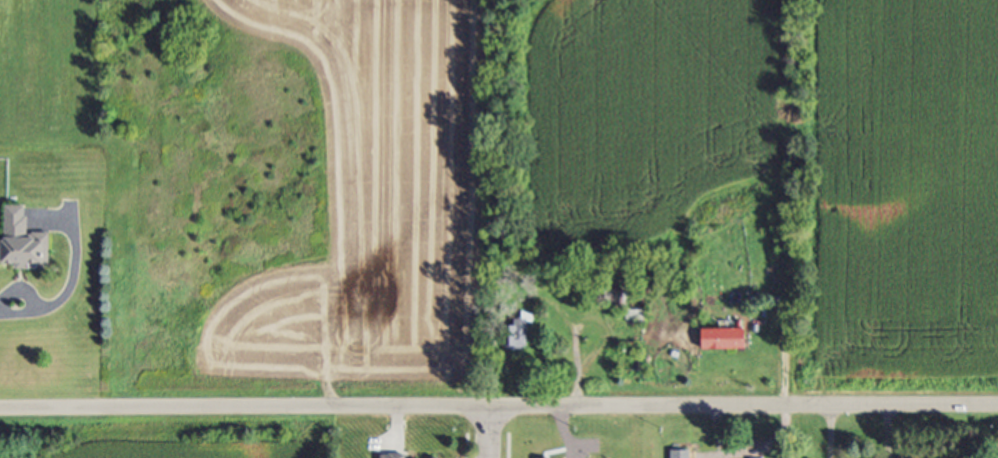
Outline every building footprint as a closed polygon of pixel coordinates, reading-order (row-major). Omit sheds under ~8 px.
[(55,238),(32,238),(32,211),(10,211),(9,273),(54,273),(55,238)] [(630,324),(649,325),(650,306),(639,306),(639,296),(610,295),(609,313),(630,314),(630,324)] [(511,324),(511,355),(534,355),(534,324),(511,324)] [(751,355),(751,334),(705,333),(705,354),(751,355)]
